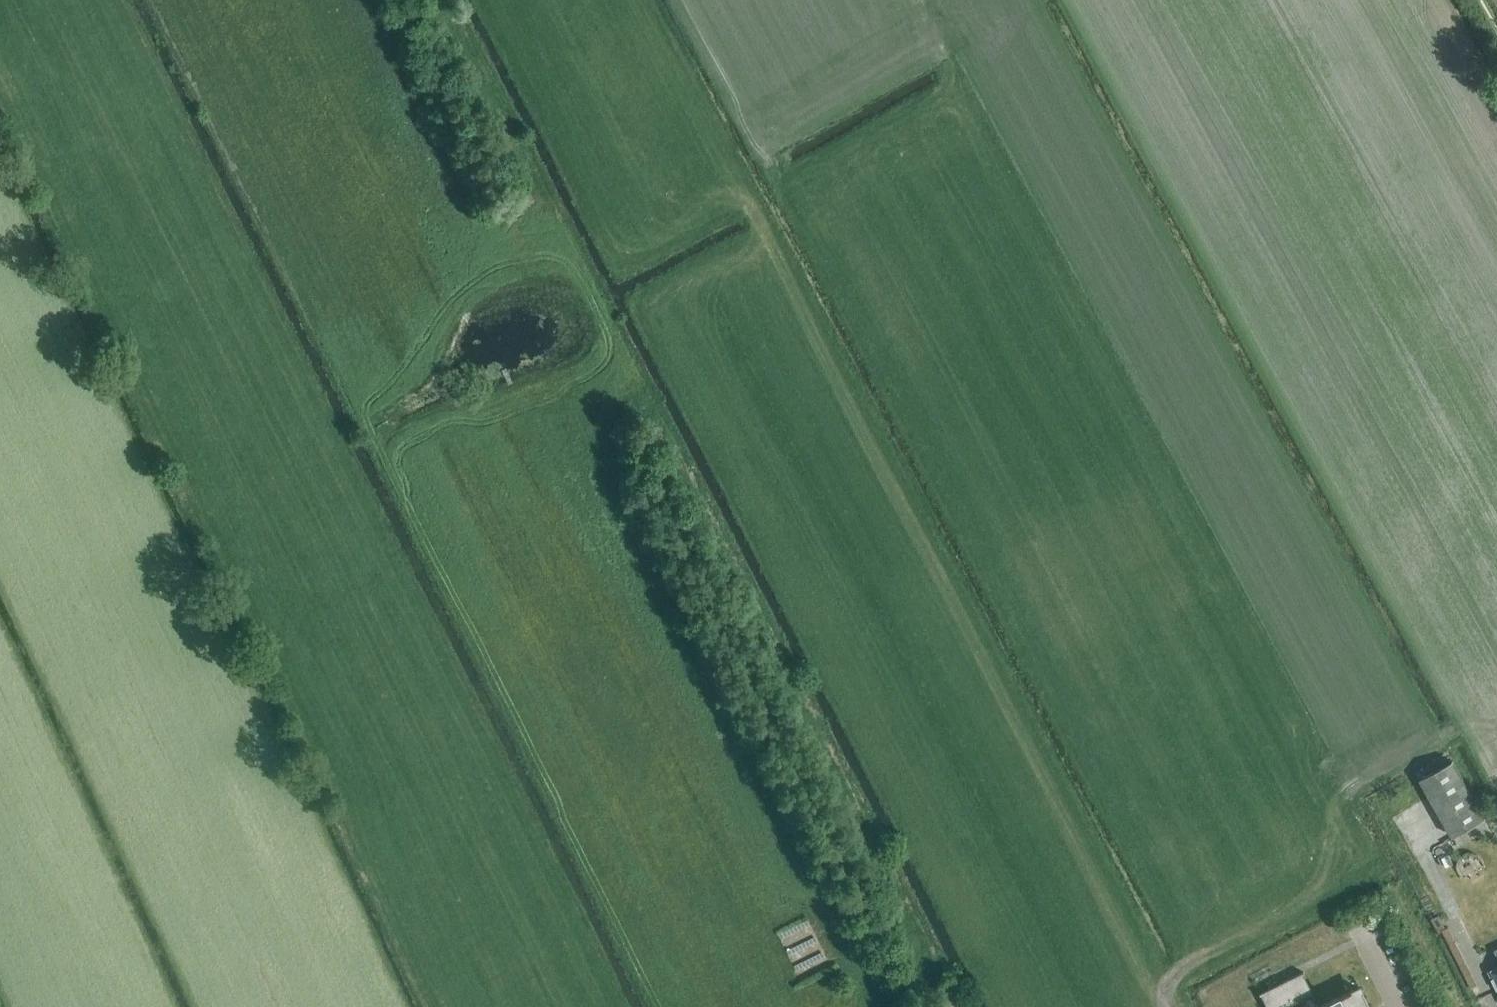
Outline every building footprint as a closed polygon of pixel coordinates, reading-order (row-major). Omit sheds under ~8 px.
[(1452,838),(1486,819),(1454,761),(1420,780),(1452,838)] [(1487,971),(1496,991),(1496,966),(1487,971)] [(1301,974),(1304,973),(1303,972),(1259,994),(1259,995),(1262,994),(1269,1006),(1317,1006),(1301,974)] [(1359,987),(1320,1006),(1369,1006),(1359,987)]
